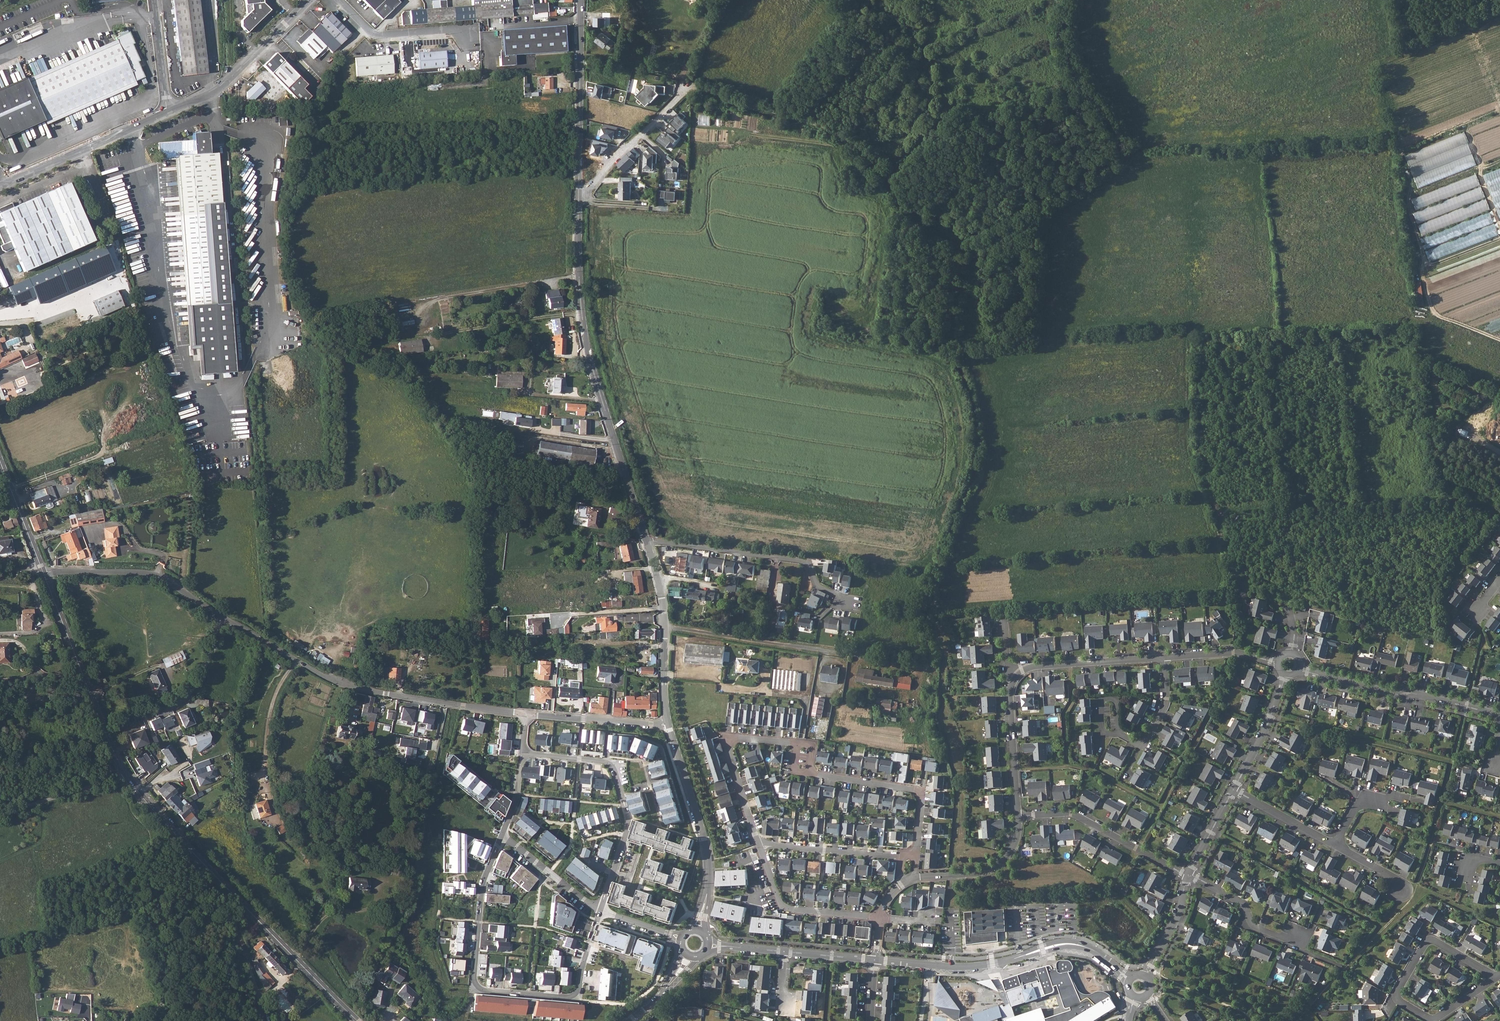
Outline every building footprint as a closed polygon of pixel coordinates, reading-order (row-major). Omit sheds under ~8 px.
[(174,11),(183,77),(208,74),(198,0),(173,0),(174,11)] [(246,3),(251,2),(252,8),(242,19),(241,26),(247,32),(270,9),(263,1),(263,0),(246,0),(246,3)] [(372,12),(384,0),(361,0),(372,12)] [(372,12),(381,21),(398,3),(395,0),(384,0),(372,12)] [(542,4),(537,4),(537,1),(532,2),(532,0),(472,0),(473,6),(430,10),(409,12),(410,25),(459,21),(520,16),(533,15),(533,18),(547,17),(547,13),(546,3),(542,4)] [(318,25),(312,30),(324,42),(330,37),(339,46),(349,36),(328,13),(324,17),(321,17),(321,20),(317,24),(318,25)] [(565,26),(502,30),(503,52),(503,56),(499,56),(500,66),(515,65),(514,55),(566,52),(565,26)] [(307,30),(296,41),(300,45),(299,46),(312,60),(317,55),(320,57),(326,51),(324,48),(321,45),(310,33),(307,30)] [(312,30),(310,33),(321,45),(324,42),(312,30)] [(27,80),(0,92),(0,133),(4,141),(45,122),(47,127),(137,86),(135,82),(144,78),(138,62),(140,61),(133,45),(134,44),(130,33),(116,39),(117,40),(118,44),(27,80)] [(601,33),(594,42),(603,48),(604,46),(609,50),(614,43),(601,33)] [(445,51),(418,53),(419,69),(447,67),(445,51)] [(393,55),(355,58),(357,76),(394,73),(393,55)] [(286,60),(271,74),(275,78),(286,89),(301,75),(286,60)] [(271,74),(268,71),(263,76),(265,78),(250,92),(247,92),(247,100),(254,99),(275,78),(271,74)] [(598,84),(595,97),(603,99),(605,93),(612,94),(613,88),(598,84)] [(647,88),(639,97),(644,103),(649,107),(662,95),(666,95),(666,87),(648,86),(647,88)] [(699,125),(710,126),(711,114),(700,113),(699,125)] [(670,128),(678,134),(681,131),(680,131),(687,123),(679,115),(676,118),(668,126),(670,128)] [(288,126),(287,117),(280,118),(280,126),(288,126)] [(618,128),(604,125),(602,137),(615,141),(618,128)] [(663,134),(658,141),(668,148),(673,142),(676,144),(681,137),(678,134),(670,128),(667,131),(670,134),(668,137),(663,134)] [(194,131),(195,134),(193,134),(193,141),(194,155),(210,154),(208,133),(201,133),(199,129),(194,131)] [(1467,133),(1407,153),(1418,186),(1478,166),(1467,133)] [(610,144),(594,140),(593,144),(594,145),(592,155),(601,158),(602,154),(608,148),(610,144)] [(160,160),(177,159),(189,306),(191,350),(201,350),(203,375),(236,373),(222,203),(219,153),(210,154),(194,155),(193,141),(158,143),(160,160)] [(646,154),(645,168),(654,169),(655,163),(657,163),(658,153),(651,147),(648,150),(652,154),(646,154)] [(626,172),(637,162),(634,159),(637,156),(632,151),(618,164),(626,172)] [(680,167),(669,167),(668,179),(679,180),(680,167)] [(1485,172),(1499,217),(1499,167),(1485,172)] [(1477,176),(1413,197),(1417,208),(1481,187),(1477,176)] [(630,182),(619,182),(619,200),(630,200),(630,195),(630,182)] [(0,209),(0,236),(4,245),(0,247),(2,251),(5,252),(14,249),(24,272),(60,256),(94,241),(75,197),(69,184),(15,208),(12,203),(0,209)] [(1418,222),(1485,199),(1482,188),(1415,211),(1418,222)] [(668,199),(667,201),(677,201),(677,200),(681,200),(682,192),(661,191),(660,199),(668,199)] [(1423,233),(1490,212),(1487,201),(1420,223),(1423,233)] [(1424,235),(1428,246),(1495,224),(1491,213),(1424,235)] [(1429,247),(1432,258),(1499,237),(1497,226),(1429,247)] [(105,246),(10,286),(14,296),(18,304),(32,298),(37,296),(41,304),(116,271),(109,255),(105,246)] [(1420,283),(1415,283),(1417,305),(1424,305),(1422,294),(1420,283)] [(561,307),(559,297),(558,290),(544,292),(545,299),(548,298),(549,309),(554,308),(554,309),(560,309),(560,307),(561,307)] [(115,296),(92,306),(97,318),(120,308),(115,296)] [(551,320),(553,335),(565,334),(566,333),(563,318),(551,320)] [(553,335),(550,336),(549,341),(554,341),(554,343),(554,354),(564,354),(565,334),(553,335)] [(420,340),(397,344),(399,355),(410,353),(421,351),(420,340)] [(18,351),(3,358),(4,359),(6,366),(21,359),(18,351)] [(29,356),(21,359),(24,365),(40,357),(38,352),(29,356)] [(497,375),(496,387),(521,388),(521,375),(497,374),(497,375)] [(553,378),(552,393),(562,394),(563,387),(564,387),(564,379),(556,378),(553,378)] [(7,396),(3,397),(1,389),(0,390),(0,403),(1,402),(5,400),(6,402),(9,400),(7,396)] [(566,404),(566,410),(576,411),(576,415),(582,415),(582,412),(584,412),(584,405),(566,404)] [(178,417),(181,424),(196,419),(194,412),(178,417)] [(512,414),(510,428),(526,430),(526,427),(527,427),(529,416),(512,414)] [(579,420),(579,434),(589,434),(589,421),(579,420)] [(568,459),(567,465),(592,469),(593,464),(595,450),(570,446),(539,442),(537,454),(568,459)] [(68,474),(58,477),(60,481),(62,480),(64,485),(68,484),(66,478),(69,477),(68,474)] [(51,487),(30,494),(35,508),(56,500),(51,487)] [(87,502),(93,500),(90,491),(84,492),(87,502)] [(586,527),(597,528),(600,509),(587,507),(586,513),(588,514),(586,527)] [(101,513),(80,517),(81,526),(103,521),(101,513)] [(38,515),(29,518),(35,531),(44,529),(38,515)] [(18,525),(15,516),(11,517),(12,519),(5,522),(5,521),(3,522),(5,530),(18,525)] [(115,527),(104,529),(106,540),(105,540),(106,546),(104,547),(106,557),(115,555),(113,545),(115,545),(114,539),(117,538),(115,527)] [(73,530),(63,534),(66,543),(71,554),(69,555),(71,560),(77,558),(77,560),(83,558),(84,560),(90,558),(87,548),(81,550),(73,530)] [(0,542),(0,554),(12,552),(10,540),(0,542)] [(629,544),(619,546),(623,561),(633,559),(629,544)] [(1498,547),(1491,556),(1498,561),(1499,558),(1499,548),(1499,547),(1498,547)] [(677,554),(676,572),(685,573),(687,555),(677,554)] [(696,556),(692,556),(690,569),(703,570),(704,559),(701,559),(696,558),(696,556)] [(1498,561),(1491,556),(1484,565),(1491,570),(1498,561)] [(716,559),(708,558),(707,569),(715,570),(714,572),(723,573),(724,560),(716,559)] [(740,562),(736,561),(736,563),(731,562),(730,562),(728,562),(726,573),(738,575),(740,562)] [(747,563),(740,562),(738,575),(738,577),(745,578),(746,574),(754,575),(755,565),(747,563)] [(837,564),(830,563),(829,566),(826,566),(824,574),(827,574),(835,576),(836,572),(837,564)] [(1486,576),(1491,570),(1484,565),(1482,563),(1478,569),(1480,571),(1478,574),(1484,579),(1485,579),(1487,577),(1486,576)] [(760,570),(757,587),(769,588),(771,571),(769,571),(760,570)] [(633,593),(634,593),(636,593),(642,593),(639,571),(624,572),(625,583),(632,582),(633,593)] [(842,573),(836,572),(835,576),(834,584),(837,584),(842,585),(842,581),(841,581),(842,573)] [(1481,582),(1484,579),(1478,574),(1477,573),(1474,576),(1472,574),(1468,580),(1468,581),(1473,585),(1476,587),(1481,581),(1481,582)] [(844,581),(842,581),(842,585),(844,585),(843,588),(846,589),(849,589),(851,578),(845,577),(844,581)] [(1468,581),(1465,585),(1470,589),(1473,585),(1468,581)] [(680,583),(671,582),(670,596),(675,596),(675,597),(686,597),(687,594),(688,594),(689,590),(682,589),(682,586),(680,586),(680,583)] [(778,593),(777,603),(788,605),(789,593),(790,593),(791,585),(787,585),(787,582),(781,582),(781,584),(779,584),(777,593),(778,593)] [(1465,585),(1463,584),(1456,592),(1463,598),(1470,589),(1465,585)] [(688,594),(688,599),(706,602),(706,601),(712,602),(714,601),(716,599),(719,599),(720,594),(717,594),(715,593),(714,592),(712,593),(697,591),(697,590),(693,589),(693,585),(690,585),(689,590),(688,594)] [(727,585),(726,591),(736,593),(736,592),(737,586),(727,585)] [(827,595),(818,591),(815,597),(813,596),(809,605),(816,609),(818,605),(821,606),(827,595)] [(1456,592),(1455,592),(1448,601),(1456,607),(1458,603),(1463,598),(1456,592)] [(1267,602),(1255,599),(1251,616),(1272,621),(1274,614),(1265,611),(1267,602)] [(1210,622),(1204,622),(1204,634),(1212,633),(1217,640),(1223,636),(1219,630),(1222,627),(1220,624),(1224,621),(1217,610),(1212,613),(1215,618),(1210,622)] [(811,614),(802,613),(800,627),(812,629),(814,621),(808,620),(809,618),(810,618),(811,614)] [(31,614),(20,614),(20,621),(20,625),(21,626),(22,630),(31,630),(31,625),(32,625),(31,614)] [(1329,618),(1319,615),(1318,619),(1317,624),(1315,631),(1320,633),(1321,632),(1325,633),(1329,618)] [(1495,631),(1499,624),(1499,621),(1494,616),(1489,622),(1487,625),(1495,631)] [(539,637),(551,636),(550,629),(540,630),(540,625),(544,624),(544,617),(527,619),(527,626),(532,625),(532,634),(539,634),(539,637)] [(608,617),(594,618),(594,623),(599,623),(599,632),(615,631),(615,622),(610,622),(609,622),(608,621),(608,620),(608,617)] [(849,619),(841,617),(841,619),(839,625),(844,625),(843,630),(851,631),(851,629),(855,630),(857,620),(849,619)] [(988,617),(976,618),(976,624),(979,623),(980,638),(990,638),(992,636),(991,633),(990,631),(989,629),(990,629),(989,622),(988,622),(988,617)] [(1454,627),(1453,629),(1459,633),(1465,625),(1459,620),(1460,620),(1457,617),(1451,624),(1454,627)] [(832,618),(828,618),(827,619),(825,628),(838,631),(839,625),(841,619),(836,618),(836,619),(836,620),(832,620),(832,618)] [(1177,621),(1160,622),(1161,635),(1170,634),(1171,643),(1179,643),(1177,621)] [(1143,625),(1135,626),(1136,638),(1145,637),(1145,642),(1154,642),(1152,623),(1143,623),(1143,625)] [(1195,623),(1185,623),(1186,642),(1194,642),(1194,637),(1204,636),(1204,634),(1204,624),(1195,625),(1195,623)] [(1127,624),(1110,626),(1111,635),(1121,635),(1121,641),(1128,640),(1127,624)] [(1465,625),(1459,633),(1465,638),(1467,636),(1469,638),(1475,631),(1472,629),(1471,630),(1465,625)] [(1102,626),(1085,627),(1086,649),(1094,648),(1094,639),(1103,639),(1102,626)] [(1277,631),(1259,626),(1257,635),(1259,635),(1257,643),(1268,646),(1271,636),(1276,637),(1277,631)] [(651,629),(634,630),(634,638),(640,638),(640,635),(651,636),(651,639),(656,639),(656,637),(659,637),(659,629),(655,629),(651,629)] [(1035,653),(1035,642),(1027,642),(1027,634),(1018,635),(1019,652),(1020,653),(1030,652),(1030,653),(1035,653)] [(1078,636),(1062,637),(1063,651),(1069,650),(1069,649),(1073,649),(1079,649),(1078,636)] [(1054,638),(1038,639),(1039,652),(1046,652),(1046,651),(1049,651),(1055,650),(1054,638)] [(296,640),(292,644),(302,650),(305,646),(296,640)] [(1328,647),(1329,643),(1319,641),(1318,645),(1317,645),(1316,649),(1317,649),(1315,657),(1325,659),(1328,647)] [(0,644),(0,663),(8,662),(8,644),(0,644)] [(686,663),(723,666),(724,662),(724,652),(725,647),(687,644),(686,663)] [(992,646),(962,648),(963,660),(971,660),(972,665),(984,664),(984,654),(993,654),(992,646)] [(327,668),(331,659),(314,650),(309,659),(314,661),(316,658),(320,660),(318,664),(327,668)] [(179,652),(168,657),(169,659),(171,665),(182,660),(179,652)] [(650,666),(658,666),(658,660),(655,660),(655,652),(651,652),(650,666)] [(1418,654),(1408,652),(1404,669),(1408,670),(1409,670),(1412,670),(1417,672),(1419,663),(1416,662),(1418,654)] [(1376,662),(1375,669),(1379,670),(1381,663),(1385,664),(1386,663),(1387,664),(1387,665),(1395,667),(1398,655),(1393,654),(1393,656),(1379,653),(1376,662)] [(1362,669),(1370,671),(1371,668),(1373,662),(1374,659),(1369,658),(1369,660),(1359,657),(1357,662),(1356,662),(1355,665),(1356,667),(1362,668),(1362,669)] [(183,663),(182,660),(171,665),(173,670),(185,666),(183,663)] [(577,661),(565,660),(564,664),(577,665),(577,670),(581,669),(581,662),(577,662),(577,661)] [(740,660),(739,672),(759,673),(760,662),(740,660)] [(549,661),(539,661),(537,679),(547,680),(547,673),(548,673),(549,661)] [(1444,667),(1426,662),(1423,672),(1429,673),(1429,674),(1441,677),(1444,667)] [(1446,679),(1451,680),(1452,681),(1459,683),(1459,684),(1465,686),(1469,672),(1454,668),(1455,664),(1450,662),(1446,679)] [(840,667),(824,665),(821,681),(838,683),(840,667)] [(597,666),(596,676),(604,677),(604,682),(613,683),(614,678),(613,677),(613,676),(614,676),(615,668),(597,666)] [(1204,666),(1198,666),(1199,680),(1215,679),(1214,666),(1208,667),(1204,667),(1204,666)] [(1180,669),(1174,669),(1175,682),(1191,681),(1190,667),(1184,667),(1184,668),(1180,669)] [(399,680),(400,669),(389,668),(389,672),(386,672),(378,671),(377,683),(383,684),(384,678),(399,680)] [(149,674),(156,691),(161,689),(162,692),(167,690),(158,669),(149,674)] [(774,669),(773,688),(785,690),(796,691),(798,672),(774,669)] [(866,673),(864,683),(911,690),(913,680),(912,680),(911,678),(909,676),(895,674),(894,680),(874,676),(875,670),(867,669),(866,673)] [(1268,675),(1250,669),(1247,678),(1249,679),(1246,687),(1257,691),(1261,681),(1265,683),(1268,675)] [(1151,670),(1142,670),(1142,674),(1139,674),(1140,682),(1150,681),(1150,674),(1151,673),(1151,670)] [(985,671),(972,672),(974,689),(995,688),(995,680),(985,681),(985,671)] [(1115,672),(1103,673),(1104,682),(1115,681),(1115,672)] [(1118,672),(1115,672),(1115,681),(1119,681),(1119,684),(1126,683),(1126,673),(1118,673),(1118,672)] [(1085,675),(1077,676),(1078,686),(1086,686),(1086,683),(1089,683),(1088,674),(1085,674),(1085,675)] [(1092,674),(1088,674),(1089,683),(1093,683),(1093,686),(1100,685),(1100,674),(1092,675),(1092,674)] [(1054,676),(1046,677),(1047,696),(1058,695),(1058,693),(1066,693),(1065,681),(1054,681),(1054,676)] [(1042,677),(1032,678),(1033,681),(1027,681),(1027,685),(1025,685),(1026,691),(1043,690),(1042,677)] [(1498,683),(1483,680),(1482,685),(1481,685),(1479,692),(1484,693),(1485,693),(1485,694),(1491,696),(1491,694),(1495,695),(1498,683)] [(1150,681),(1140,682),(1140,689),(1143,689),(1143,693),(1152,692),(1152,688),(1151,688),(1150,681)] [(558,697),(577,698),(577,689),(559,687),(558,697)] [(550,689),(533,688),(533,694),(534,695),(533,702),(538,702),(539,701),(545,701),(545,699),(549,699),(550,689)] [(1308,711),(1313,691),(1308,690),(1308,691),(1306,690),(1305,689),(1299,688),(1297,697),(1302,698),(1299,708),(1308,711)] [(1033,694),(1020,695),(1021,707),(1022,707),(1023,710),(1035,709),(1033,694)] [(1328,696),(1320,694),(1318,705),(1334,709),(1337,697),(1332,696),(1331,697),(1328,696)] [(365,695),(360,719),(369,721),(374,722),(376,713),(377,712),(379,713),(380,709),(372,707),(374,698),(365,695)] [(1257,706),(1259,700),(1246,695),(1241,710),(1253,714),(1255,709),(1256,705),(1257,706)] [(599,713),(604,714),(605,713),(607,698),(598,696),(597,704),(590,703),(588,712),(595,713),(595,712),(599,713)] [(625,696),(624,708),(633,708),(633,700),(635,700),(635,696),(625,696)] [(641,700),(641,708),(656,708),(656,701),(649,700),(649,696),(641,696),(641,700)] [(825,699),(816,697),(813,715),(822,717),(825,699)] [(996,697),(982,698),(983,714),(996,713),(996,707),(995,703),(996,703),(996,697)] [(196,698),(193,698),(192,702),(203,704),(203,707),(208,706),(207,700),(196,698)] [(879,704),(878,708),(882,708),(891,709),(891,708),(892,702),(892,700),(878,699),(877,704),(879,704)] [(1341,699),(1338,709),(1357,714),(1359,703),(1355,701),(1354,702),(1351,702),(1351,701),(1346,699),(1346,700),(1341,699)] [(1082,711),(1091,711),(1090,700),(1082,700),(1082,711)] [(732,716),(727,715),(726,724),(732,724),(732,722),(739,722),(739,717),(740,709),(735,709),(736,702),(730,702),(729,708),(733,709),(732,716)] [(1149,706),(1140,702),(1135,712),(1144,716),(1145,713),(1149,706)] [(745,717),(739,717),(739,722),(738,725),(744,726),(744,723),(751,723),(752,718),(752,710),(747,710),(748,703),(742,703),(741,709),(745,710),(745,717)] [(757,718),(752,718),(751,723),(751,726),(756,727),(757,724),(763,725),(764,719),(764,711),(760,711),(760,704),(754,704),(754,711),(758,711),(757,718)] [(769,719),(764,719),(763,725),(763,727),(769,728),(769,725),(776,726),(776,720),(777,713),(777,712),(772,712),(772,705),(766,705),(766,712),(770,712),(769,719)] [(208,706),(203,707),(205,719),(210,719),(209,714),(212,714),(211,707),(208,707),(208,706)] [(782,720),(776,720),(776,726),(775,728),(781,729),(781,726),(788,727),(788,721),(789,714),(789,713),(784,713),(785,706),(779,706),(778,713),(782,713),(782,720)] [(1054,706),(1044,706),(1044,714),(1055,713),(1054,706)] [(416,710),(402,707),(401,712),(403,712),(402,720),(408,721),(407,725),(413,726),(416,710)] [(613,707),(612,715),(626,716),(626,711),(621,711),(621,708),(613,707)] [(788,727),(788,729),(793,730),(793,727),(800,728),(802,715),(797,714),(797,708),(791,707),(791,714),(795,714),(794,721),(788,721),(788,727)] [(187,708),(177,713),(184,727),(194,723),(187,708)] [(1178,713),(1176,716),(1175,716),(1172,721),(1184,728),(1192,714),(1181,708),(1178,713)] [(386,719),(393,720),(394,714),(395,711),(388,709),(386,719)] [(1381,725),(1384,711),(1379,709),(1378,711),(1378,712),(1375,712),(1371,710),(1368,722),(1381,725)] [(437,714),(421,711),(419,721),(428,723),(427,729),(434,730),(437,714)] [(1079,715),(1080,723),(1091,722),(1090,715),(1091,715),(1091,711),(1082,711),(1082,715),(1079,715)] [(1144,716),(1135,712),(1134,715),(1131,714),(1128,720),(1137,726),(1141,719),(1142,720),(1144,716)] [(171,715),(162,719),(165,727),(166,729),(175,724),(171,715)] [(1395,717),(1392,728),(1405,731),(1409,717),(1403,715),(1402,717),(1402,718),(1399,717),(1395,717)] [(165,727),(162,719),(160,717),(150,721),(154,731),(165,727)] [(329,717),(327,724),(336,726),(338,719),(337,719),(329,717)] [(1414,717),(1411,729),(1416,730),(1416,728),(1422,730),(1423,731),(1427,732),(1428,731),(1429,727),(1428,726),(1429,721),(1423,720),(1423,719),(1419,717),(1419,718),(1414,717)] [(465,720),(462,719),(460,730),(469,732),(469,731),(472,720),(468,719),(468,721),(465,720)] [(476,720),(472,719),(472,720),(469,731),(479,734),(482,723),(476,722),(476,720)] [(1236,719),(1227,735),(1236,739),(1241,730),(1246,733),(1250,727),(1236,719)] [(1437,719),(1434,730),(1452,735),(1454,728),(1449,727),(1450,723),(1446,722),(1446,721),(1437,719)] [(1036,720),(1024,721),(1024,727),(1024,731),(1023,731),(1024,737),(1037,736),(1036,720)] [(994,721),(986,721),(987,738),(998,738),(997,732),(998,732),(998,725),(994,725),(994,721)] [(511,724),(499,723),(497,739),(498,739),(509,740),(509,736),(509,731),(510,731),(511,724)] [(339,726),(338,726),(336,737),(344,740),(344,737),(352,739),(353,735),(359,736),(360,732),(365,734),(366,730),(358,728),(357,731),(351,729),(351,728),(351,727),(350,726),(349,726),(348,726),(347,726),(347,727),(347,728),(339,726)] [(1179,734),(1165,726),(1162,732),(1167,735),(1162,744),(1171,749),(1179,734)] [(1483,729),(1472,726),(1471,731),(1473,731),(1471,740),(1472,741),(1471,745),(1472,745),(1471,750),(1478,752),(1479,747),(1480,747),(1483,735),(1482,733),(1483,729)] [(703,742),(707,741),(704,730),(703,731),(702,727),(692,730),(694,735),(693,735),(695,741),(697,740),(698,744),(703,742)] [(148,743),(142,729),(128,735),(134,749),(148,743)] [(193,732),(185,735),(189,746),(195,744),(194,747),(198,752),(211,744),(209,741),(210,735),(208,731),(194,736),(193,732)] [(605,733),(585,731),(584,742),(604,744),(605,733)] [(1081,744),(1082,744),(1092,744),(1092,736),(1093,736),(1092,732),(1083,733),(1084,736),(1081,737),(1081,744)] [(575,734),(562,733),(561,744),(572,745),(572,747),(577,748),(578,741),(574,740),(575,734)] [(636,736),(612,733),(610,752),(630,754),(630,751),(633,751),(637,753),(636,756),(649,762),(651,758),(655,760),(656,758),(658,763),(648,766),(652,780),(671,774),(664,748),(661,749),(660,748),(661,745),(639,736),(638,739),(636,738),(636,736)] [(1282,736),(1278,743),(1297,754),(1305,739),(1294,733),(1290,741),(1282,736)] [(548,736),(537,735),(536,745),(547,746),(548,736)] [(419,741),(400,738),(399,745),(408,747),(406,758),(416,759),(417,749),(426,751),(427,739),(419,738),(419,741)] [(498,755),(509,756),(511,741),(509,740),(498,739),(498,744),(499,744),(498,755)] [(715,745),(713,739),(707,741),(703,742),(704,747),(705,747),(707,752),(722,747),(721,743),(715,745)] [(1220,741),(1216,749),(1217,750),(1213,757),(1224,763),(1228,755),(1233,757),(1237,750),(1220,741)] [(1046,743),(1024,745),(1025,753),(1034,752),(1035,761),(1047,761),(1046,743)] [(1082,744),(1083,755),(1093,755),(1093,751),(1092,744),(1082,744)] [(162,749),(161,750),(166,757),(171,764),(171,765),(180,760),(169,745),(162,749)] [(1112,763),(1120,767),(1129,751),(1122,747),(1120,751),(1111,746),(1106,757),(1113,761),(1112,763)] [(722,747),(707,752),(708,757),(709,762),(719,759),(717,753),(723,751),(722,747)] [(998,747),(986,748),(987,767),(999,767),(999,762),(998,762),(998,757),(999,757),(998,747)] [(764,761),(761,750),(746,755),(749,766),(764,761)] [(823,764),(832,766),(834,757),(830,756),(831,754),(818,751),(816,761),(823,762),(823,764)] [(1144,751),(1137,763),(1143,766),(1145,764),(1159,771),(1167,756),(1159,751),(1154,760),(1148,757),(1150,755),(1144,751)] [(1269,760),(1266,765),(1278,772),(1286,758),(1274,752),(1272,757),(1270,760),(1269,760)] [(782,765),(784,753),(780,753),(779,755),(773,754),(772,758),(773,758),(772,764),(782,765)] [(910,755),(895,753),(894,761),(898,762),(898,761),(903,762),(900,782),(905,783),(905,781),(906,781),(908,766),(904,766),(905,762),(909,763),(910,755)] [(154,766),(146,754),(138,759),(146,770),(148,769),(151,773),(159,768),(159,763),(154,766)] [(449,755),(445,759),(441,774),(499,820),(507,802),(449,755)] [(858,769),(862,770),(864,758),(853,756),(851,766),(858,767),(858,769)] [(836,766),(847,768),(849,759),(838,757),(836,766)] [(873,772),(877,772),(879,759),(868,757),(866,768),(874,770),(873,772)] [(937,759),(925,757),(924,761),(924,764),(928,765),(928,766),(927,771),(939,773),(940,768),(938,768),(939,764),(936,763),(937,759)] [(1356,759),(1348,757),(1345,769),(1354,771),(1353,776),(1360,778),(1365,760),(1356,757),(1356,759)] [(924,764),(924,761),(920,760),(920,759),(914,758),(913,768),(923,769),(924,765),(924,764)] [(719,759),(709,762),(711,768),(712,768),(713,772),(728,768),(727,763),(721,765),(719,759)] [(1390,763),(1373,759),(1368,780),(1376,782),(1378,773),(1387,775),(1390,763)] [(888,774),(892,775),(894,762),(883,760),(881,771),(888,772),(888,774)] [(1338,764),(1323,760),(1320,773),(1325,774),(1329,775),(1329,776),(1335,777),(1338,764)] [(1204,771),(1205,772),(1201,779),(1212,785),(1217,776),(1221,778),(1225,772),(1208,763),(1204,771)] [(542,765),(542,768),(541,775),(549,776),(548,780),(553,780),(555,766),(542,765)] [(204,766),(194,770),(196,777),(197,777),(198,779),(197,779),(199,786),(210,782),(209,778),(214,776),(212,770),(206,772),(204,766)] [(747,776),(749,784),(756,782),(755,778),(759,777),(756,766),(746,769),(747,773),(748,776),(747,776)] [(537,769),(523,767),(522,778),(540,779),(541,775),(542,768),(537,767),(537,769)] [(563,768),(559,767),(557,782),(564,783),(564,780),(565,780),(570,780),(571,769),(566,769),(563,769),(563,768)] [(728,768),(713,772),(715,777),(714,777),(715,783),(725,780),(724,774),(729,772),(728,768)] [(1472,770),(1463,768),(1460,783),(1459,789),(1468,791),(1469,788),(1471,780),(1469,780),(1472,770)] [(1136,774),(1134,777),(1133,777),(1130,782),(1142,789),(1150,775),(1139,769),(1136,774)] [(593,771),(584,770),(582,787),(591,788),(593,771)] [(1396,770),(1392,784),(1399,785),(1399,784),(1403,785),(1408,787),(1411,774),(1396,770)] [(1000,772),(987,773),(988,789),(1002,788),(1002,781),(1001,781),(1000,772)] [(1274,779),(1262,772),(1259,778),(1260,778),(1258,781),(1255,786),(1267,793),(1274,779)] [(945,777),(936,776),(935,789),(944,789),(945,777)] [(600,778),(597,778),(596,789),(605,790),(606,779),(603,779),(600,779),(600,778)] [(673,779),(653,785),(664,821),(668,820),(669,825),(685,820),(673,779)] [(729,793),(725,780),(715,783),(719,796),(729,793)] [(756,782),(749,784),(750,788),(753,787),(754,793),(764,790),(761,780),(756,782)] [(790,794),(792,781),(788,780),(787,783),(783,782),(781,793),(790,794)] [(1486,782),(1478,780),(1475,792),(1482,794),(1483,795),(1493,798),(1493,797),(1495,789),(1496,787),(1492,786),(1490,786),(1490,785),(1485,783),(1486,782)] [(1438,785),(1421,781),(1418,793),(1427,796),(1425,804),(1433,806),(1438,785)] [(804,797),(807,783),(802,782),(802,785),(797,784),(795,795),(804,797)] [(1036,784),(1027,785),(1028,797),(1039,796),(1039,801),(1047,801),(1046,782),(1035,783),(1036,784)] [(167,783),(157,791),(160,794),(160,795),(165,801),(176,792),(170,786),(167,783)] [(819,799),(821,786),(817,785),(817,787),(810,786),(809,797),(819,799)] [(1070,785),(1054,786),(1055,800),(1061,800),(1061,799),(1065,799),(1071,798),(1070,785)] [(835,797),(836,788),(830,787),(825,787),(823,795),(835,797)] [(1193,794),(1192,794),(1187,802),(1204,811),(1208,804),(1203,801),(1208,793),(1197,787),(1193,794)] [(848,809),(851,790),(844,789),(843,792),(842,792),(840,802),(845,803),(844,808),(848,809)] [(1101,797),(1087,790),(1080,801),(1086,804),(1089,806),(1088,807),(1094,810),(1101,797)] [(645,792),(627,797),(631,811),(633,810),(635,815),(651,811),(645,792)] [(866,793),(866,792),(862,792),(862,793),(856,793),(854,802),(864,804),(865,800),(866,793)] [(945,793),(932,792),(932,796),(933,796),(933,799),(932,800),(931,803),(944,804),(945,793)] [(729,793),(719,796),(723,809),(734,806),(729,793)] [(165,801),(171,808),(176,803),(174,801),(178,798),(174,794),(165,801)] [(879,804),(881,795),(877,794),(876,795),(871,794),(869,801),(869,803),(875,804),(875,803),(879,804)] [(765,795),(756,798),(760,812),(767,810),(766,806),(768,806),(765,795)] [(1003,795),(989,796),(990,812),(1003,811),(1002,805),(1002,802),(1003,801),(1003,795)] [(894,808),(896,797),(891,796),(891,797),(884,796),(882,806),(894,808)] [(526,797),(520,797),(517,806),(523,809),(526,802),(526,797)] [(1299,797),(1292,808),(1298,811),(1301,813),(1300,813),(1306,817),(1313,804),(1299,797)] [(176,803),(171,808),(176,813),(176,812),(186,803),(183,800),(183,799),(181,801),(178,798),(174,801),(176,803)] [(570,813),(571,801),(539,798),(537,810),(549,811),(556,811),(570,813)] [(903,798),(899,798),(897,809),(907,811),(909,801),(903,800),(903,798)] [(1124,808),(1108,799),(1104,808),(1113,813),(1110,818),(1116,822),(1124,808)] [(259,816),(260,818),(270,814),(266,800),(255,804),(259,816)] [(186,803),(176,812),(186,823),(193,816),(190,812),(192,809),(186,803)] [(723,809),(721,810),(725,823),(728,822),(735,820),(738,819),(736,815),(735,815),(735,814),(736,814),(734,806),(723,809)] [(617,807),(578,819),(581,830),(586,828),(585,825),(592,823),(593,826),(610,821),(609,818),(612,817),(613,820),(620,818),(617,807)] [(946,810),(931,808),(930,813),(935,813),(935,818),(945,819),(946,810)] [(1319,808),(1313,820),(1318,823),(1319,822),(1322,824),(1327,827),(1333,816),(1319,808)] [(1141,814),(1132,809),(1122,825),(1130,829),(1132,825),(1141,830),(1147,819),(1140,815),(1141,814)] [(1415,812),(1401,809),(1400,815),(1401,815),(1400,819),(1399,825),(1411,828),(1415,812)] [(537,825),(521,813),(513,823),(529,836),(537,825)] [(1188,813),(1180,827),(1192,833),(1195,828),(1194,827),(1196,824),(1199,819),(1188,813)] [(1248,820),(1239,815),(1235,823),(1250,831),(1258,817),(1252,814),(1248,820)] [(908,823),(909,819),(897,817),(896,829),(906,830),(907,826),(907,823),(908,823)] [(790,831),(794,832),(795,820),(780,818),(780,820),(779,829),(790,830),(790,831)] [(813,833),(824,834),(825,819),(814,818),(813,833)] [(763,821),(764,822),(762,835),(773,836),(773,829),(773,828),(775,828),(775,829),(779,830),(779,829),(780,820),(769,819),(763,821)] [(874,828),(885,829),(886,820),(871,819),(870,824),(874,825),(874,828)] [(670,831),(636,820),(633,831),(629,842),(635,844),(633,851),(640,853),(629,887),(616,882),(612,893),(610,901),(622,905),(623,903),(634,907),(634,909),(646,913),(647,911),(658,915),(658,916),(658,917),(670,921),(676,904),(665,901),(663,909),(649,904),(658,879),(669,883),(668,885),(681,889),(687,871),(677,867),(674,875),(661,871),(668,849),(680,853),(679,854),(691,859),(694,850),(690,849),(693,839),(686,836),(683,845),(667,839),(670,831)] [(735,820),(728,822),(729,826),(726,826),(728,831),(729,830),(731,836),(740,833),(739,827),(740,827),(739,823),(736,823),(735,820)] [(1004,820),(982,822),(983,839),(996,838),(995,829),(1004,828),(1004,820)] [(805,833),(809,833),(810,822),(800,821),(799,830),(805,831),(805,833)] [(1269,824),(1264,822),(1258,833),(1272,841),(1278,828),(1273,826),(1272,826),(1269,824)] [(525,841),(529,836),(513,823),(510,829),(525,841)] [(940,824),(930,823),(929,827),(928,834),(939,835),(940,824)] [(835,835),(839,836),(840,825),(829,824),(829,833),(835,834),(835,835)] [(844,836),(854,837),(855,825),(843,824),(842,833),(844,833),(844,836)] [(865,838),(869,839),(870,825),(866,825),(866,826),(859,825),(858,837),(865,837),(865,838)] [(1063,825),(1056,825),(1057,841),(1075,840),(1074,830),(1064,831),(1063,825)] [(1446,825),(1443,835),(1451,837),(1450,838),(1454,839),(1456,830),(1453,830),(1453,827),(1446,825)] [(1049,826),(1041,826),(1041,835),(1032,836),(1033,848),(1050,847),(1049,826)] [(442,829),(442,872),(462,872),(462,855),(474,860),(475,856),(483,860),(489,845),(466,835),(442,829)] [(1358,829),(1352,840),(1357,843),(1360,845),(1359,846),(1365,849),(1372,837),(1358,829)] [(1460,831),(1456,830),(1454,839),(1458,840),(1458,839),(1465,841),(1467,832),(1468,830),(1460,829),(1460,831)] [(543,830),(534,842),(553,857),(562,845),(543,830)] [(744,839),(742,832),(740,833),(731,836),(729,836),(732,845),(742,841),(741,840),(744,839)] [(907,837),(907,833),(890,832),(889,837),(893,837),(893,841),(903,842),(904,837),(907,837)] [(1478,835),(1467,832),(1465,841),(1476,844),(1478,835)] [(1189,840),(1176,833),(1169,847),(1180,854),(1183,848),(1185,845),(1186,845),(1189,840)] [(1286,833),(1280,845),(1294,853),(1300,841),(1295,838),(1292,837),(1292,836),(1286,833)] [(1093,838),(1087,835),(1081,847),(1095,854),(1101,843),(1096,840),(1093,838)] [(1489,838),(1478,835),(1476,844),(1487,846),(1489,838)] [(1487,846),(1491,847),(1491,846),(1498,848),(1499,843),(1499,841),(1499,837),(1493,836),(1492,838),(1489,838),(1487,846)] [(928,838),(927,853),(934,854),(934,850),(936,851),(937,839),(928,838)] [(1379,838),(1372,852),(1378,856),(1381,850),(1390,855),(1395,847),(1379,838)] [(615,843),(608,839),(603,846),(600,857),(609,860),(615,843)] [(553,857),(534,842),(531,846),(550,861),(553,857)] [(1106,846),(1100,856),(1117,866),(1122,855),(1114,850),(1113,851),(1109,849),(1109,848),(1106,846)] [(588,848),(584,848),(582,855),(584,857),(589,857),(591,851),(588,848)] [(510,858),(500,850),(498,853),(492,868),(504,873),(510,858)] [(1314,855),(1305,850),(1301,859),(1316,867),(1324,853),(1317,850),(1314,855)] [(1229,855),(1221,851),(1214,864),(1230,872),(1234,863),(1227,859),(1229,855)] [(1400,852),(1394,864),(1399,866),(1403,868),(1402,869),(1408,872),(1414,860),(1400,852)] [(1441,852),(1438,862),(1446,865),(1449,854),(1441,852)] [(934,854),(927,853),(925,870),(937,869),(938,855),(934,854)] [(1330,857),(1320,876),(1335,884),(1341,873),(1333,869),(1337,861),(1330,857)] [(515,862),(510,858),(504,873),(492,868),(490,873),(506,879),(509,870),(515,862)] [(599,882),(601,876),(578,858),(569,869),(597,891),(599,889),(601,883),(599,882)] [(791,871),(792,859),(787,859),(787,860),(781,859),(780,870),(791,871)] [(873,868),(869,867),(869,866),(864,866),(865,860),(858,859),(857,865),(861,866),(860,875),(872,876),(873,868)] [(806,871),(807,861),(796,860),(795,870),(806,871)] [(890,862),(874,860),(873,868),(879,869),(879,871),(889,872),(888,878),(895,879),(896,869),(889,868),(890,862)] [(820,873),(821,862),(817,862),(817,863),(810,862),(809,872),(820,873)] [(840,874),(841,864),(825,862),(824,868),(828,869),(827,873),(840,874)] [(1438,862),(1435,873),(1442,875),(1444,875),(1446,865),(1438,862)] [(536,879),(519,865),(509,878),(526,891),(536,879)] [(856,879),(857,865),(853,865),(852,867),(848,866),(847,878),(856,879)] [(594,896),(597,891),(569,869),(566,873),(594,896)] [(717,872),(718,887),(748,885),(747,870),(739,871),(739,869),(736,869),(736,871),(728,871),(728,869),(725,869),(725,871),(717,872)] [(1481,877),(1480,881),(1489,883),(1490,880),(1493,881),(1495,873),(1484,870),(1482,877),(1481,877)] [(1346,871),(1341,882),(1348,886),(1347,888),(1355,892),(1364,875),(1357,871),(1355,876),(1346,871)] [(1230,872),(1225,882),(1229,884),(1229,883),(1234,886),(1234,887),(1241,890),(1246,880),(1230,872)] [(1164,879),(1153,873),(1144,888),(1163,898),(1167,891),(1159,887),(1164,879)] [(1444,875),(1442,875),(1439,886),(1448,888),(1449,884),(1451,877),(1444,875)] [(349,878),(347,890),(354,891),(354,888),(363,889),(364,880),(364,879),(349,878)] [(452,883),(442,883),(441,893),(452,893),(452,892),(463,892),(462,894),(473,894),(473,890),(474,884),(463,884),(463,882),(452,881),(452,883)] [(1250,881),(1246,891),(1251,893),(1253,894),(1252,895),(1255,900),(1258,901),(1261,900),(1260,898),(1265,896),(1262,892),(1267,890),(1264,883),(1259,885),(1250,881)] [(1489,883),(1480,881),(1479,884),(1480,885),(1478,892),(1487,894),(1489,895),(1491,887),(1488,887),(1489,883)] [(795,899),(800,899),(801,884),(784,882),(784,891),(796,892),(795,899)] [(494,885),(493,884),(492,894),(501,895),(501,893),(493,892),(494,885)] [(502,885),(494,885),(493,892),(501,893),(502,885)] [(1373,889),(1367,885),(1361,898),(1374,905),(1381,894),(1376,891),(1372,889),(1373,889)] [(944,907),(946,888),(934,887),(933,899),(936,899),(936,906),(944,907)] [(811,901),(815,902),(816,890),(806,889),(805,899),(811,900),(811,901)] [(825,902),(830,903),(831,891),(819,890),(818,901),(825,902)] [(918,891),(913,890),(913,898),(917,898),(917,899),(920,899),(919,911),(928,906),(930,891),(918,890),(918,891)] [(1277,892),(1272,890),(1267,903),(1271,905),(1270,906),(1276,909),(1279,910),(1285,912),(1290,899),(1290,898),(1285,896),(1283,896),(1283,898),(1275,895),(1277,892)] [(841,904),(845,904),(846,893),(836,892),(835,903),(841,903),(841,904)] [(856,905),(860,906),(861,893),(850,892),(849,905),(853,905),(853,904),(856,905)] [(878,896),(869,892),(865,900),(870,903),(869,904),(873,906),(878,896)] [(1476,898),(1474,902),(1484,905),(1487,894),(1478,892),(1477,892),(1476,898)] [(492,894),(485,893),(484,902),(507,904),(508,895),(501,895),(492,894)] [(1154,898),(1147,894),(1145,898),(1141,895),(1138,901),(1141,903),(1140,904),(1139,906),(1139,907),(1143,909),(1144,906),(1152,910),(1151,913),(1155,915),(1158,909),(1161,910),(1164,903),(1158,899),(1156,903),(1152,901),(1154,898)] [(556,895),(554,896),(553,902),(551,902),(549,923),(569,930),(575,913),(577,914),(578,912),(573,908),(556,895)] [(912,911),(913,898),(904,897),(903,908),(905,908),(904,910),(912,911)] [(1209,900),(1204,897),(1199,906),(1209,912),(1210,911),(1214,913),(1217,906),(1208,901),(1209,900)] [(1312,905),(1295,898),(1291,908),(1308,915),(1312,905)] [(622,905),(610,901),(609,903),(646,915),(646,913),(634,909),(634,907),(623,903),(622,905)] [(717,902),(713,916),(743,923),(746,908),(738,906),(739,904),(736,903),(735,905),(727,904),(728,902),(725,901),(724,903),(717,901),(717,902)] [(670,921),(658,917),(657,919),(671,924),(678,905),(676,904),(670,921)] [(1424,908),(1419,915),(1422,917),(1424,918),(1425,917),(1432,922),(1438,911),(1431,906),(1429,909),(1425,907),(1424,908)] [(1222,908),(1217,919),(1229,924),(1233,914),(1228,912),(1225,911),(1225,910),(1222,908)] [(1006,909),(966,912),(968,944),(999,940),(998,932),(1006,931),(1006,909)] [(1344,917),(1330,911),(1327,918),(1330,919),(1331,920),(1330,921),(1329,922),(1327,926),(1339,931),(1341,925),(1343,926),(1347,919),(1344,918),(1344,917)] [(753,917),(752,932),(782,935),(784,920),(776,920),(776,917),(773,917),(772,919),(765,919),(765,916),(761,916),(761,918),(753,917)] [(801,932),(802,922),(794,921),(794,917),(788,916),(787,919),(786,930),(801,932)] [(1404,932),(1400,939),(1410,945),(1414,938),(1413,937),(1415,934),(1416,935),(1421,928),(1420,928),(1423,923),(1420,921),(1417,919),(1414,917),(1411,922),(1410,921),(1405,929),(1407,930),(1405,933),(1404,932)] [(1446,923),(1438,919),(1433,926),(1441,931),(1441,932),(1449,936),(1449,935),(1453,937),(1455,934),(1454,933),(1457,929),(1446,923)] [(857,939),(870,941),(872,926),(868,921),(864,921),(864,927),(858,927),(857,937),(857,939)] [(467,922),(458,922),(458,925),(457,925),(456,939),(467,940),(467,936),(466,935),(466,932),(467,927),(467,922)] [(816,934),(817,923),(813,923),(813,924),(807,924),(806,934),(816,934)] [(833,925),(820,923),(819,934),(832,935),(833,925)] [(506,926),(488,924),(488,930),(488,932),(494,933),(495,932),(496,932),(496,933),(495,937),(493,937),(493,941),(496,941),(505,942),(506,926)] [(597,933),(594,941),(601,943),(626,951),(631,936),(631,935),(631,934),(630,934),(601,924),(599,926),(597,933)] [(845,926),(833,925),(832,935),(844,936),(845,926)] [(858,927),(845,926),(844,936),(857,937),(858,927)] [(1199,931),(1190,927),(1184,942),(1193,946),(1195,941),(1199,931)] [(1234,936),(1239,938),(1242,929),(1237,927),(1234,936)] [(896,942),(898,930),(891,929),(890,933),(887,933),(887,941),(896,942)] [(910,943),(911,931),(907,931),(907,932),(901,931),(900,940),(906,941),(905,942),(910,943)] [(1204,933),(1199,931),(1195,941),(1206,945),(1209,939),(1203,937),(1204,933)] [(924,944),(925,932),(921,932),(921,933),(915,932),(914,943),(924,944)] [(929,933),(925,932),(924,944),(934,945),(934,935),(929,934),(929,933)] [(1331,935),(1323,932),(1320,940),(1320,942),(1317,948),(1331,954),(1333,947),(1338,949),(1342,940),(1331,935)] [(630,955),(637,936),(630,934),(631,934),(631,935),(631,936),(626,951),(601,943),(600,945),(630,955)] [(577,940),(562,935),(561,940),(564,940),(562,946),(571,949),(573,944),(576,944),(577,940)] [(1487,946),(1469,935),(1463,945),(1481,955),(1487,946)] [(641,940),(636,954),(646,958),(642,971),(655,975),(664,947),(663,945),(662,944),(644,938),(642,938),(641,940)] [(456,939),(455,939),(454,951),(455,951),(454,955),(462,956),(462,951),(465,952),(465,948),(466,948),(466,946),(467,940),(456,939)] [(1230,940),(1225,952),(1228,953),(1227,955),(1231,957),(1232,955),(1238,957),(1239,956),(1243,958),(1245,957),(1246,953),(1246,951),(1245,951),(1248,943),(1243,941),(1243,942),(1241,941),(1240,944),(1240,945),(1236,944),(1236,942),(1230,940)] [(505,942),(496,941),(496,947),(486,946),(486,948),(486,950),(500,951),(507,951),(508,942),(505,942)] [(254,948),(256,951),(257,950),(265,957),(270,952),(260,942),(254,948)] [(1405,952),(1407,948),(1397,942),(1395,946),(1396,947),(1389,958),(1394,961),(1394,962),(1398,964),(1401,960),(1401,959),(1402,957),(1403,957),(1404,957),(1406,953),(1405,952)] [(1265,947),(1256,944),(1251,955),(1256,957),(1256,956),(1269,962),(1273,951),(1267,949),(1264,948),(1265,947)] [(257,950),(256,951),(264,959),(265,957),(257,950)] [(270,952),(265,957),(269,962),(272,966),(282,975),(287,970),(270,952)] [(1283,952),(1283,954),(1280,960),(1277,967),(1293,974),(1296,966),(1291,964),(1292,962),(1288,960),(1288,959),(1290,955),(1283,952)] [(646,958),(636,954),(635,957),(640,958),(636,969),(642,971),(646,958)] [(563,956),(554,955),(553,966),(561,967),(562,967),(563,956)] [(1440,959),(1436,957),(1429,969),(1439,975),(1446,963),(1442,961),(1440,960),(1440,959)] [(465,960),(451,959),(450,971),(458,972),(458,975),(463,975),(463,973),(464,965),(465,965),(465,960)] [(1116,1006),(1111,998),(1112,997),(1111,995),(1108,993),(1105,992),(1102,991),(1098,991),(1095,992),(1092,993),(1089,994),(1085,994),(1083,993),(1080,991),(1079,990),(1069,972),(1072,971),(1074,969),(1074,968),(1074,966),(1072,961),(1070,960),(1054,960),(1060,960),(1059,961),(1058,962),(1058,963),(1058,967),(1053,968),(1053,966),(1051,965),(1050,965),(1037,968),(1005,979),(1003,981),(1003,982),(1007,992),(1031,983),(1031,984),(1038,981),(1038,983),(1041,983),(1045,996),(1054,992),(1055,990),(1055,988),(1054,986),(1058,985),(1065,1007),(1066,1008),(1067,1008),(1068,1008),(1071,1007),(1072,1010),(1045,1019),(1045,1020),(1093,1020),(1116,1006)] [(1314,965),(1303,960),(1299,970),(1303,971),(1299,980),(1308,984),(1310,979),(1318,982),(1323,969),(1316,966),(1316,967),(1314,966),(1314,965)] [(386,975),(392,965),(388,962),(382,973),(378,970),(375,975),(374,978),(381,983),(386,975)] [(1384,963),(1382,967),(1393,973),(1395,969),(1384,963)] [(742,965),(733,964),(732,980),(749,981),(750,972),(745,971),(745,973),(741,972),(742,971),(742,965)] [(396,968),(392,965),(386,975),(390,977),(390,978),(397,982),(404,972),(397,967),(396,968)] [(771,967),(761,966),(760,978),(758,980),(757,990),(770,991),(770,986),(769,986),(770,981),(769,981),(769,979),(770,978),(771,967)] [(562,967),(561,967),(561,971),(560,971),(559,984),(568,985),(570,972),(568,971),(569,968),(562,967)] [(722,989),(724,968),(716,967),(715,972),(715,973),(713,973),(712,972),(705,971),(704,982),(712,983),(712,988),(722,989)] [(1393,973),(1382,967),(1380,971),(1381,971),(1378,976),(1376,977),(1375,979),(1375,981),(1375,982),(1384,988),(1388,981),(1389,981),(1391,977),(1390,977),(1393,973)] [(262,968),(256,971),(258,976),(260,982),(261,981),(262,980),(269,987),(271,986),(274,982),(264,971),(262,968)] [(500,969),(490,968),(489,978),(494,978),(494,981),(496,981),(499,982),(500,969)] [(603,969),(600,999),(616,1001),(618,972),(606,968),(606,969),(603,969)] [(1458,970),(1453,968),(1447,978),(1457,983),(1459,980),(1461,979),(1464,974),(1460,972),(1457,971),(1458,970)] [(554,986),(554,971),(547,970),(546,973),(541,973),(540,985),(554,986)] [(823,971),(804,970),(804,975),(814,976),(813,984),(823,985),(823,971)] [(1092,970),(1089,977),(1097,981),(1100,974),(1092,970)] [(520,984),(521,974),(504,972),(503,980),(509,980),(509,983),(514,983),(520,984)] [(1289,972),(1285,981),(1290,983),(1293,974),(1289,972)] [(858,974),(847,974),(847,982),(849,982),(849,989),(846,989),(846,996),(849,996),(848,1008),(848,1019),(856,1019),(857,1008),(858,997),(857,997),(857,989),(858,990),(858,982),(857,982),(858,974)] [(885,977),(884,985),(883,985),(883,992),(884,992),(883,1000),(882,1020),(891,1020),(892,1000),(894,1000),(895,993),(892,992),(892,985),(895,986),(896,978),(885,977)] [(1432,985),(1422,979),(1420,983),(1419,982),(1416,988),(1417,988),(1415,990),(1413,993),(1422,999),(1428,988),(1430,989),(1432,985)] [(261,981),(264,992),(269,987),(262,980),(261,981)] [(982,980),(976,983),(999,993),(994,985),(991,980),(982,980)] [(1045,1020),(1045,1019),(1041,1009),(1015,1018),(1012,1007),(1027,1002),(1038,999),(1038,998),(1045,996),(1041,983),(1038,983),(1038,981),(1031,984),(1031,983),(1007,992),(1006,992),(1009,1003),(1003,1007),(1002,1005),(988,1010),(988,1008),(982,1010),(983,1012),(973,1015),(974,1017),(971,1017),(971,1016),(960,1020),(997,1020),(997,1019),(1001,1017),(1003,1020),(1006,1020),(1041,1020),(1045,1020)] [(959,1009),(939,982),(936,998),(944,999),(943,1007),(959,1009)] [(1380,990),(1368,983),(1364,990),(1365,991),(1364,994),(1364,999),(1365,999),(1365,1005),(1377,1005),(1377,1002),(1378,1002),(1378,997),(1377,997),(1377,996),(1378,994),(1380,990)] [(405,984),(397,994),(406,1002),(405,1003),(409,1007),(419,996),(405,984)] [(370,998),(369,1004),(374,1005),(374,1004),(379,1005),(379,1006),(383,1007),(384,1001),(383,1000),(384,999),(385,998),(386,992),(371,989),(370,998)] [(1499,990),(1498,990),(1494,992),(1495,994),(1492,996),(1499,1006),(1499,990)] [(810,1014),(812,991),(804,991),(802,1010),(801,1010),(801,1014),(810,1014)] [(74,993),(67,993),(66,999),(60,998),(58,1011),(64,1012),(64,1008),(71,1009),(71,1012),(79,1013),(80,1003),(71,1002),(70,1001),(71,999),(72,1000),(73,1000),(74,993)] [(480,994),(475,993),(473,1011),(523,1015),(525,998),(511,996),(480,994)] [(769,995),(757,994),(756,1009),(760,1010),(762,1012),(768,1012),(768,1009),(768,1006),(769,1006),(770,999),(769,999),(769,995)] [(944,999),(936,998),(935,1006),(943,1007),(944,999)] [(533,1006),(533,1013),(579,1017),(581,1010),(581,1002),(553,1000),(538,999),(538,1000),(535,1000),(533,1006)] [(1494,1007),(1489,1000),(1486,1002),(1484,999),(1480,1002),(1480,1003),(1473,1008),(1479,1017),(1494,1007)] [(1191,1011),(1181,1018),(1183,1020),(1198,1020),(1191,1011)] [(1466,1013),(1463,1015),(1462,1014),(1458,1017),(1458,1018),(1456,1020),(1454,1020),(1472,1020),(1466,1013)]
